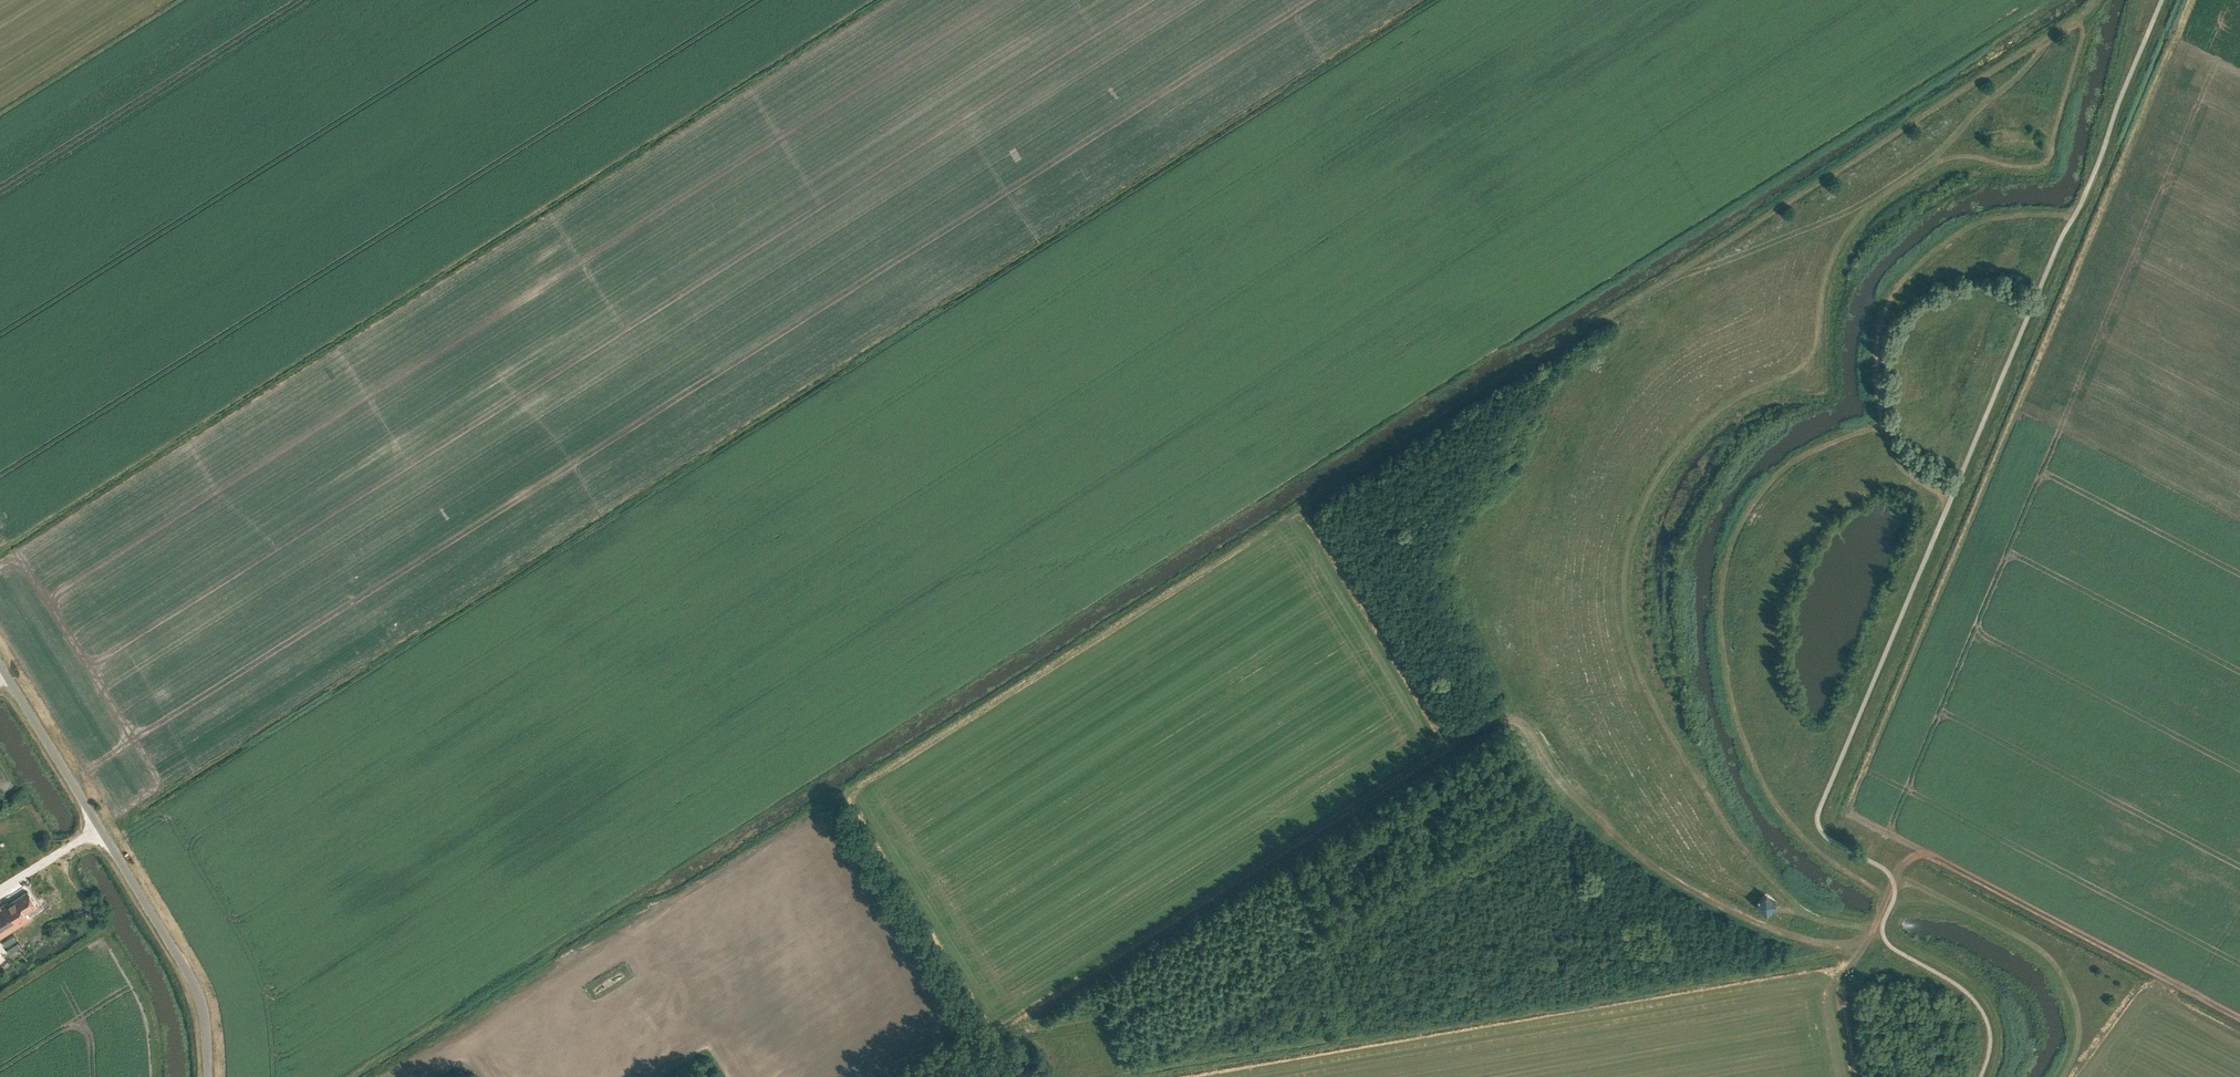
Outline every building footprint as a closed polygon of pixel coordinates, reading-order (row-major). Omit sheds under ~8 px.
[(28,891),(8,903),(7,902),(0,907),(0,938),(30,919),(30,911),(38,906),(28,891)] [(1767,893),(1758,903),(1768,912),(1777,902),(1767,893)]
